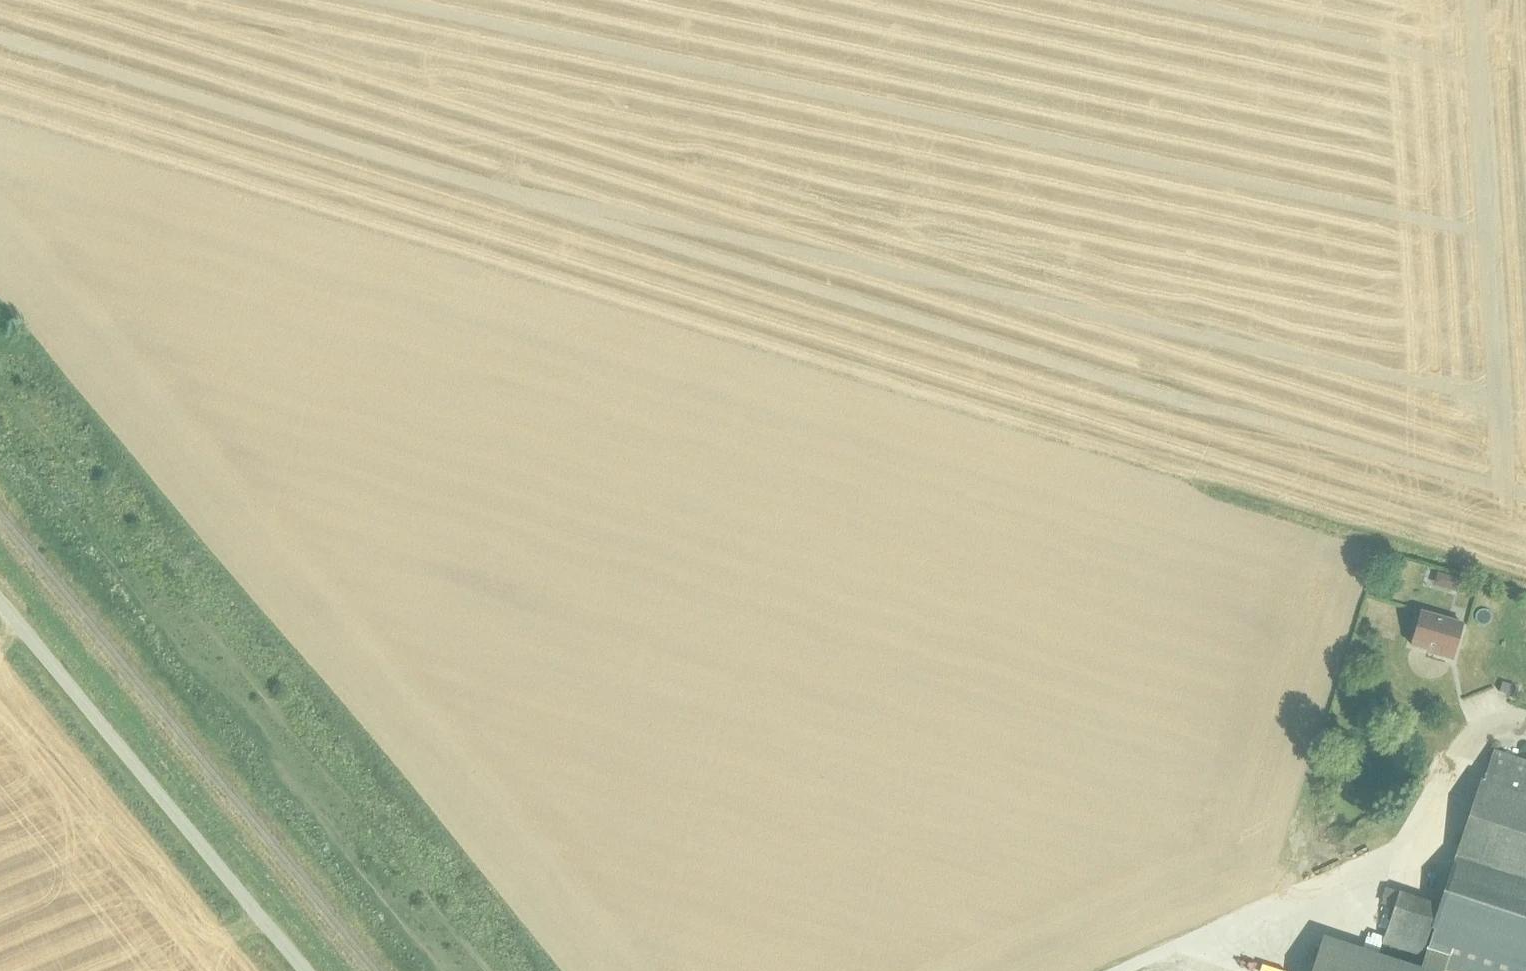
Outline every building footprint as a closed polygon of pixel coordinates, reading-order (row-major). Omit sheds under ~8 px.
[(1438,585),(1461,587),(1462,573),(1440,571),(1438,585)] [(1421,612),(1411,645),(1437,652),(1436,654),(1453,659),(1463,624),(1421,612)] [(1493,750),(1423,962),(1450,970),(1525,970),(1525,760),(1493,750)] [(1382,943),(1421,956),(1438,904),(1399,891),(1382,943)] [(1324,938),(1313,970),(1423,970),(1324,938)]
